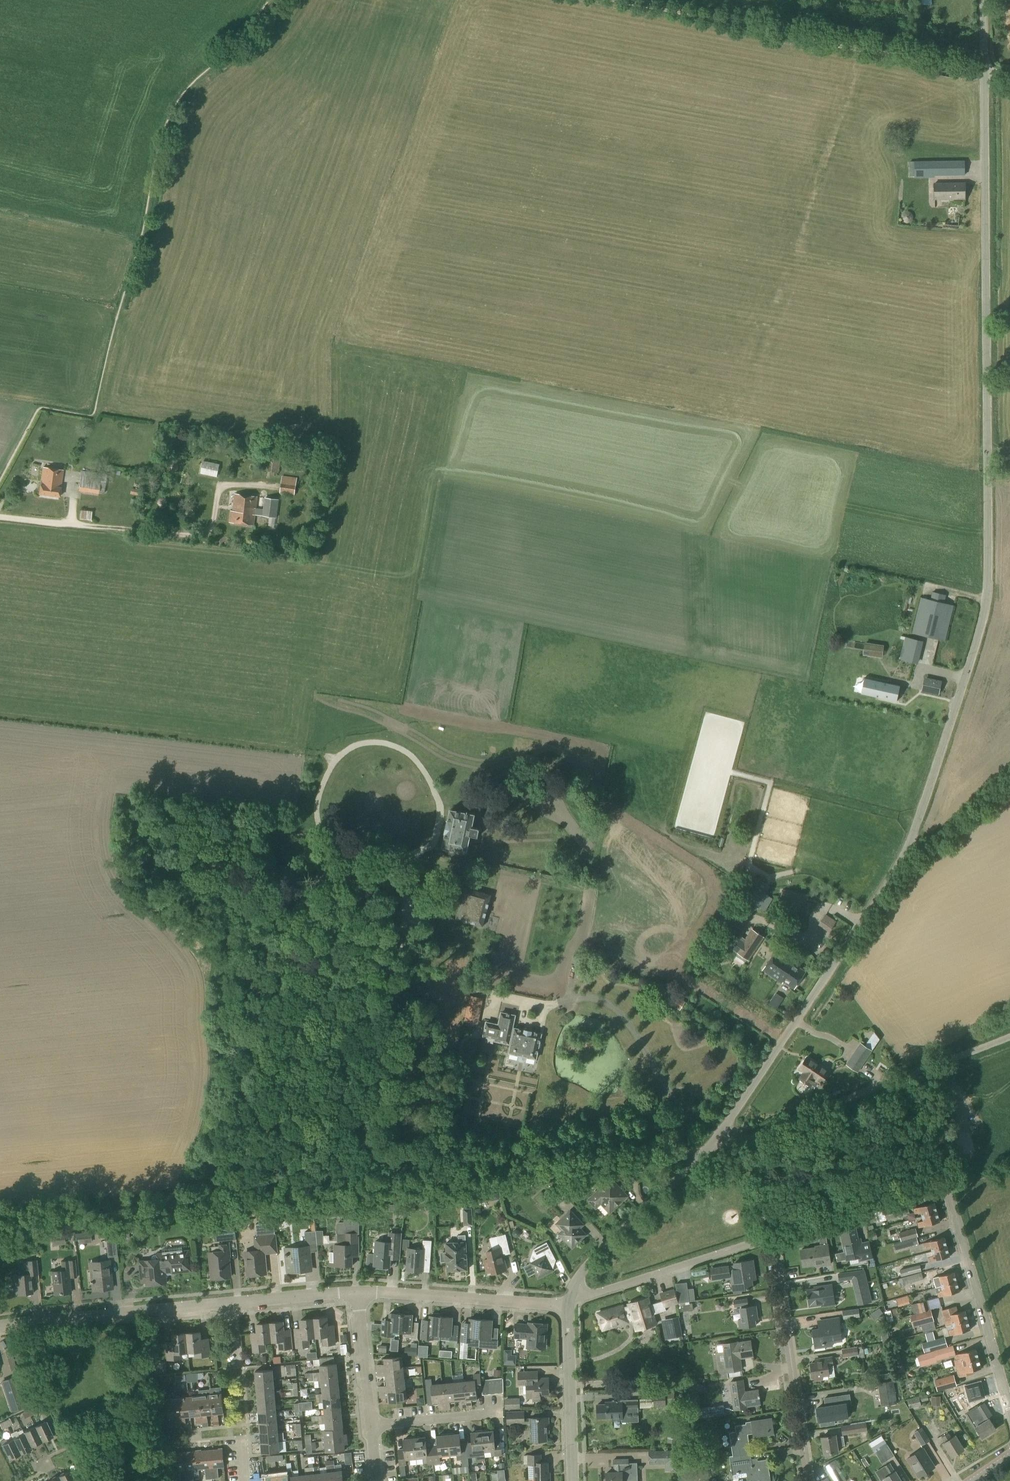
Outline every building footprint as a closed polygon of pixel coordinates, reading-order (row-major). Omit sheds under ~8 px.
[(914,179),(931,179),(931,177),(963,176),(963,162),(914,163),(914,179)] [(933,200),(964,199),(964,184),(933,185),(933,200)] [(276,473),(278,456),(270,455),(267,472),(276,473)] [(203,463),(201,474),(217,478),(217,477),(219,466),(203,462),(203,463)] [(39,486),(38,495),(59,498),(60,489),(62,471),(42,468),(39,486)] [(81,471),(78,492),(98,494),(100,482),(106,483),(107,475),(101,474),(81,471)] [(294,495),(297,477),(282,475),(280,493),(294,495)] [(263,510),(255,509),(257,498),(234,495),(231,512),(230,512),(228,523),(253,526),(254,516),(277,518),(279,500),(265,498),(263,510)] [(138,508),(139,501),(131,499),(129,506),(138,508)] [(91,520),(92,512),(80,511),(79,519),(91,520)] [(943,603),(945,596),(931,592),(929,600),(920,597),(911,633),(945,641),(953,606),(943,603)] [(919,661),(925,639),(909,635),(904,657),(919,661)] [(863,656),(877,658),(879,645),(865,643),(863,656)] [(900,686),(864,678),(861,694),(896,702),(900,686)] [(925,678),(922,692),(939,695),(941,681),(925,678)] [(478,837),(479,829),(471,827),(474,815),(449,810),(441,850),(446,856),(459,859),(465,856),(470,835),(478,837)] [(533,863),(536,847),(528,846),(525,862),(533,863)] [(522,865),(522,855),(506,856),(507,866),(522,865)] [(482,927),(491,895),(463,888),(454,920),(482,927)] [(806,896),(782,891),(780,902),(804,907),(806,896)] [(728,905),(717,922),(726,927),(737,910),(728,905)] [(829,932),(836,921),(825,914),(818,925),(829,932)] [(750,932),(740,926),(729,943),(738,950),(736,953),(748,961),(764,937),(752,930),(750,932)] [(793,989),(805,972),(794,965),(796,962),(776,949),(762,970),(781,984),(782,982),(793,989)] [(680,1011),(686,1002),(675,995),(669,1004),(680,1011)] [(476,1022),(481,1000),(469,997),(464,1020),(476,1022)] [(512,1030),(515,1016),(501,1013),(499,1025),(486,1022),(483,1036),(496,1039),(495,1041),(511,1044),(509,1053),(519,1055),(518,1059),(519,1062),(523,1062),(525,1061),(526,1057),(536,1059),(541,1034),(515,1028),(514,1030),(512,1030)] [(857,1072),(872,1051),(860,1043),(846,1064),(857,1072)] [(807,1084),(818,1066),(806,1058),(799,1069),(803,1072),(799,1079),(807,1084)] [(818,1066),(807,1084),(810,1086),(814,1089),(818,1082),(821,1084),(830,1071),(820,1064),(818,1066)] [(954,1109),(944,1112),(947,1125),(958,1122),(954,1109)] [(630,1187),(636,1181),(630,1174),(624,1181),(630,1187)] [(626,1196),(610,1180),(594,1195),(593,1194),(587,1200),(596,1210),(602,1204),(609,1212),(626,1196)] [(500,1199),(498,1189),(486,1191),(487,1194),(480,1195),(481,1202),(489,1201),(489,1198),(491,1198),(492,1201),(500,1199)] [(922,1216),(937,1212),(934,1202),(913,1208),(915,1214),(921,1212),(922,1216)] [(363,1217),(363,1207),(338,1206),(338,1216),(363,1217)] [(886,1220),(902,1216),(900,1206),(883,1210),(886,1220)] [(464,1225),(473,1225),(472,1208),(463,1208),(464,1225)] [(580,1222),(570,1212),(557,1224),(563,1230),(559,1234),(572,1248),(585,1235),(579,1228),(579,1226),(577,1224),(580,1222)] [(937,1212),(922,1216),(923,1221),(917,1222),(918,1228),(925,1226),(940,1222),(937,1212)] [(353,1219),(344,1219),(344,1222),(338,1222),(336,1224),(336,1233),(337,1234),(342,1234),(342,1245),(333,1245),(333,1252),(330,1252),(330,1266),(352,1266),(352,1252),(359,1252),(359,1236),(357,1236),(357,1234),(359,1234),(359,1222),(353,1222),(353,1219)] [(275,1233),(274,1222),(256,1224),(257,1235),(253,1236),(255,1251),(246,1252),(248,1275),(268,1273),(266,1254),(278,1253),(276,1233),(275,1233)] [(235,1227),(214,1229),(215,1242),(236,1239),(235,1227)] [(901,1241),(916,1237),(918,1237),(915,1227),(898,1232),(900,1241),(901,1241)] [(862,1246),(861,1243),(858,1241),(855,1228),(840,1231),(847,1259),(857,1257),(858,1261),(872,1258),(869,1244),(862,1246)] [(128,1230),(114,1232),(115,1240),(116,1241),(129,1239),(128,1230)] [(870,1241),(877,1239),(875,1230),(868,1232),(870,1241)] [(305,1232),(306,1243),(316,1242),(317,1242),(316,1231),(312,1231),(305,1232)] [(401,1255),(402,1233),(388,1232),(388,1242),(376,1241),(375,1254),(367,1253),(367,1264),(374,1265),(374,1266),(379,1266),(379,1268),(387,1269),(387,1267),(390,1267),(391,1254),(401,1255)] [(75,1241),(88,1239),(87,1233),(75,1234),(75,1241)] [(52,1246),(65,1244),(64,1234),(51,1235),(52,1246)] [(492,1274),(506,1270),(502,1255),(510,1254),(506,1234),(489,1238),(492,1251),(487,1252),(488,1259),(484,1260),(487,1273),(491,1272),(492,1274)] [(466,1242),(465,1235),(458,1235),(458,1242),(446,1243),(446,1252),(442,1252),(443,1262),(447,1262),(447,1271),(467,1270),(466,1242)] [(901,1241),(903,1248),(918,1244),(916,1237),(901,1241)] [(932,1251),(947,1247),(944,1237),(929,1241),(922,1243),(924,1249),(931,1247),(932,1251)] [(109,1257),(117,1256),(116,1241),(115,1240),(107,1241),(109,1257)] [(422,1251),(410,1250),(409,1250),(408,1268),(422,1269),(422,1263),(430,1264),(432,1241),(423,1240),(422,1251)] [(534,1249),(539,1258),(523,1267),(528,1277),(535,1273),(538,1278),(553,1270),(549,1263),(556,1260),(547,1242),(534,1249)] [(212,1279),(230,1277),(232,1277),(230,1258),(231,1258),(230,1243),(218,1244),(219,1252),(209,1253),(212,1279)] [(306,1246),(283,1248),(285,1271),(313,1268),(311,1252),(310,1252),(309,1245),(306,1246)] [(831,1264),(828,1245),(819,1246),(820,1247),(801,1250),(803,1266),(820,1264),(821,1265),(831,1264)] [(947,1247),(932,1251),(933,1255),(927,1257),(928,1263),(935,1261),(949,1257),(947,1247)] [(182,1252),(182,1248),(162,1250),(163,1254),(154,1255),(152,1259),(152,1261),(140,1262),(142,1277),(146,1277),(147,1285),(166,1283),(165,1274),(171,1274),(171,1273),(190,1271),(190,1264),(188,1264),(188,1260),(189,1260),(188,1251),(182,1252)] [(32,1294),(30,1276),(38,1275),(37,1260),(22,1261),(24,1275),(9,1277),(11,1295),(24,1294),(25,1295),(32,1294)] [(65,1296),(68,1293),(70,1293),(69,1279),(77,1278),(75,1260),(60,1262),(61,1271),(52,1272),(55,1295),(61,1294),(65,1296)] [(736,1276),(732,1277),(734,1294),(742,1293),(741,1289),(753,1288),(750,1269),(754,1269),(753,1260),(734,1263),(736,1276)] [(92,1291),(112,1289),(109,1261),(90,1263),(92,1291)] [(711,1280),(730,1277),(728,1265),(710,1268),(711,1280)] [(893,1281),(897,1279),(897,1278),(902,1277),(902,1276),(921,1271),(920,1265),(895,1271),(895,1272),(891,1273),(893,1281)] [(871,1301),(864,1271),(839,1274),(839,1280),(852,1278),(858,1304),(871,1301)] [(900,1287),(905,1285),(905,1284),(923,1279),(921,1272),(897,1279),(900,1287)] [(935,1287),(956,1281),(954,1272),(933,1278),(932,1276),(924,1278),(927,1290),(935,1287)] [(956,1281),(935,1287),(938,1297),(945,1295),(959,1291),(956,1281)] [(676,1284),(676,1289),(678,1303),(695,1301),(693,1289),(687,1289),(687,1283),(676,1284)] [(834,1303),(831,1285),(814,1287),(814,1289),(807,1290),(809,1305),(825,1303),(826,1305),(834,1303)] [(666,1310),(665,1308),(678,1304),(678,1303),(676,1289),(660,1295),(662,1302),(650,1306),(653,1314),(666,1310)] [(898,1298),(901,1306),(912,1302),(910,1295),(898,1298)] [(623,1306),(598,1313),(603,1329),(628,1322),(627,1321),(633,1319),(636,1328),(655,1322),(653,1314),(650,1306),(648,1298),(628,1304),(629,1308),(625,1309),(623,1305),(623,1306)] [(914,1315),(931,1310),(928,1300),(911,1304),(914,1314),(914,1315)] [(693,1310),(692,1303),(678,1305),(679,1312),(693,1310)] [(740,1328),(755,1325),(754,1318),(757,1318),(755,1306),(740,1308),(742,1319),(739,1320),(740,1328)] [(946,1326),(967,1320),(965,1310),(958,1312),(956,1306),(942,1310),(946,1326)] [(843,1319),(860,1317),(859,1308),(842,1310),(843,1319)] [(874,1320),(883,1314),(879,1308),(871,1315),(874,1320)] [(900,1308),(894,1310),(898,1320),(904,1318),(900,1308)] [(914,1315),(914,1314),(910,1315),(913,1327),(934,1321),(931,1310),(914,1315)] [(389,1319),(383,1319),(381,1335),(394,1336),(394,1331),(400,1332),(401,1314),(398,1314),(398,1313),(397,1312),(393,1311),(391,1313),(391,1314),(390,1313),(389,1319)] [(401,1314),(400,1332),(405,1332),(405,1337),(417,1338),(418,1328),(411,1327),(412,1315),(410,1315),(410,1314),(409,1313),(405,1312),(403,1313),(403,1315),(401,1314)] [(422,1319),(421,1325),(421,1339),(440,1340),(440,1334),(441,1317),(440,1317),(440,1314),(432,1313),(432,1316),(430,1316),(430,1320),(422,1319)] [(313,1319),(315,1336),(322,1336),(323,1345),(335,1344),(333,1330),(328,1331),(326,1317),(313,1319)] [(441,1317),(440,1334),(445,1335),(445,1340),(458,1341),(458,1330),(451,1329),(452,1318),(441,1317)] [(687,1339),(683,1317),(667,1319),(670,1342),(687,1339)] [(841,1340),(838,1318),(823,1320),(824,1328),(812,1330),(815,1351),(825,1350),(825,1346),(832,1345),(831,1342),(841,1340)] [(309,1337),(315,1336),(313,1319),(301,1320),(302,1333),(294,1334),(296,1349),(310,1347),(309,1337)] [(480,1337),(481,1320),(470,1319),(470,1322),(462,1322),(460,1342),(461,1342),(460,1358),(466,1358),(467,1342),(468,1342),(468,1346),(479,1347),(480,1337)] [(497,1344),(498,1333),(491,1332),(492,1320),(481,1320),(480,1337),(485,1338),(485,1343),(497,1344)] [(967,1320),(946,1326),(949,1336),(970,1330),(967,1320)] [(269,1323),(271,1341),(277,1340),(278,1350),(293,1349),(291,1334),(284,1335),(283,1322),(269,1323)] [(264,1341),(271,1341),(269,1323),(257,1324),(258,1337),(252,1338),(253,1352),(265,1351),(264,1341)] [(533,1325),(533,1323),(529,1323),(528,1325),(515,1324),(514,1337),(528,1338),(527,1348),(537,1349),(538,1346),(545,1346),(546,1337),(543,1337),(544,1324),(537,1323),(537,1326),(533,1325)] [(896,1332),(895,1328),(889,1330),(892,1340),(901,1338),(899,1332),(896,1332)] [(186,1334),(188,1352),(195,1351),(195,1358),(209,1356),(208,1342),(201,1343),(200,1332),(186,1334)] [(182,1352),(188,1352),(186,1334),(172,1335),(173,1346),(165,1346),(167,1360),(182,1359),(182,1352)] [(924,1352),(947,1346),(945,1336),(922,1343),(924,1352)] [(901,1357),(899,1349),(896,1340),(890,1342),(895,1358),(901,1357)] [(753,1356),(750,1341),(738,1343),(737,1342),(722,1344),(717,1345),(718,1352),(715,1352),(719,1379),(728,1378),(727,1372),(741,1370),(740,1362),(739,1362),(738,1358),(753,1356)] [(857,1347),(857,1346),(842,1349),(843,1358),(858,1355),(858,1358),(865,1357),(863,1346),(857,1347)] [(419,1349),(418,1349),(417,1349),(417,1347),(405,1347),(404,1355),(417,1356),(417,1355),(418,1355),(419,1349)] [(947,1347),(936,1350),(938,1360),(949,1357),(949,1356),(947,1347)] [(957,1365),(978,1359),(975,1349),(954,1355),(957,1365)] [(937,1361),(934,1351),(925,1353),(929,1365),(937,1362),(937,1361)] [(377,1371),(403,1368),(402,1357),(384,1359),(385,1364),(377,1364),(377,1371)] [(812,1377),(813,1377),(814,1381),(823,1380),(823,1379),(829,1379),(828,1374),(829,1374),(828,1368),(833,1367),(832,1357),(817,1360),(817,1363),(811,1364),(812,1377)] [(978,1359),(957,1365),(961,1377),(974,1373),(973,1371),(981,1368),(978,1359)] [(955,1360),(947,1362),(949,1369),(957,1367),(955,1360)] [(156,1374),(166,1373),(165,1362),(159,1363),(159,1369),(155,1369),(156,1374)] [(308,1377),(337,1374),(336,1363),(320,1365),(321,1372),(308,1373),(308,1377)] [(903,1375),(912,1374),(912,1365),(903,1365),(903,1375)] [(386,1381),(404,1379),(403,1368),(377,1371),(378,1376),(386,1375),(386,1381)] [(256,1382),(273,1380),(272,1370),(255,1371),(256,1382)] [(539,1371),(532,1371),(518,1371),(518,1385),(526,1385),(527,1394),(533,1394),(533,1401),(540,1401),(540,1394),(548,1394),(547,1378),(539,1379),(539,1371)] [(464,1381),(466,1407),(472,1407),(471,1399),(476,1398),(476,1393),(482,1392),(480,1373),(474,1374),(474,1380),(464,1381)] [(322,1387),(338,1385),(337,1374),(308,1377),(309,1382),(318,1381),(319,1387),(322,1387)] [(937,1391),(957,1385),(954,1374),(934,1380),(937,1391)] [(19,1375),(1,1381),(11,1412),(29,1406),(19,1375)] [(445,1409),(442,1384),(432,1385),(431,1378),(425,1379),(427,1394),(432,1394),(433,1402),(438,1402),(439,1410),(445,1409)] [(495,1379),(497,1393),(504,1393),(503,1378),(495,1379)] [(380,1392),(405,1390),(404,1379),(386,1381),(387,1385),(379,1386),(380,1392)] [(483,1395),(490,1394),(488,1379),(481,1380),(483,1395)] [(490,1394),(497,1393),(495,1379),(488,1379),(490,1394)] [(257,1392),(274,1390),(273,1380),(256,1382),(257,1392)] [(744,1392),(742,1380),(730,1382),(734,1410),(747,1408),(746,1406),(760,1404),(758,1390),(744,1392)] [(891,1380),(885,1381),(877,1382),(881,1406),(895,1404),(891,1380)] [(981,1380),(964,1385),(968,1402),(985,1397),(981,1380)] [(461,1408),(466,1407),(464,1381),(453,1382),(455,1400),(460,1400),(461,1408)] [(449,1401),(455,1400),(453,1382),(442,1384),(445,1409),(450,1409),(449,1401)] [(697,1383),(689,1384),(690,1402),(699,1402),(697,1383)] [(311,1399),(339,1396),(338,1385),(322,1387),(323,1394),(315,1394),(315,1393),(308,1394),(309,1399),(311,1399)] [(258,1402),(275,1401),(274,1390),(257,1392),(258,1402)] [(405,1390),(380,1392),(380,1397),(388,1397),(389,1402),(406,1400),(405,1390)] [(654,1407),(666,1407),(666,1401),(675,1401),(674,1391),(665,1391),(665,1392),(652,1393),(654,1395),(654,1407)] [(212,1414),(213,1422),(218,1421),(218,1414),(223,1413),(222,1394),(210,1395),(212,1414)] [(207,1415),(212,1414),(210,1395),(199,1396),(202,1423),(208,1423),(207,1415)] [(829,1425),(829,1420),(834,1419),(834,1417),(844,1416),(841,1395),(825,1397),(826,1407),(817,1408),(818,1414),(816,1414),(817,1420),(819,1420),(819,1421),(820,1426),(829,1425)] [(196,1424),(202,1423),(199,1396),(188,1397),(190,1416),(196,1416),(196,1424)] [(324,1408),(340,1407),(339,1396),(311,1399),(311,1403),(324,1402),(324,1408)] [(185,1417),(190,1416),(188,1397),(177,1398),(180,1425),(186,1425),(185,1417)] [(904,1410),(921,1405),(919,1397),(902,1401),(904,1410)] [(175,1426),(180,1425),(177,1398),(166,1399),(168,1418),(174,1418),(175,1426)] [(505,1398),(505,1409),(520,1409),(520,1398),(505,1398)] [(639,1422),(638,1399),(621,1400),(621,1401),(605,1402),(605,1404),(597,1405),(597,1418),(612,1417),(612,1420),(622,1419),(622,1422),(639,1422)] [(259,1412),(276,1411),(275,1401),(258,1402),(259,1412)] [(984,1438),(988,1436),(988,1434),(996,1429),(989,1419),(993,1417),(984,1403),(973,1410),(981,1424),(975,1427),(982,1438),(983,1437),(984,1438)] [(699,1409),(700,1418),(725,1415),(724,1405),(699,1409)] [(312,1420),(341,1417),(340,1407),(324,1408),(325,1415),(312,1416),(312,1420)] [(27,1410),(30,1416),(35,1414),(32,1408),(27,1410)] [(25,1419),(30,1416),(27,1410),(22,1413),(25,1419)] [(260,1423),(276,1421),(276,1411),(259,1412),(260,1423)] [(526,1424),(526,1418),(525,1418),(525,1411),(506,1411),(507,1424),(526,1424)] [(881,1411),(871,1414),(874,1421),(884,1417),(881,1411)] [(343,1428),(341,1417),(312,1420),(312,1424),(319,1424),(320,1430),(323,1430),(326,1430),(343,1428)] [(526,1418),(526,1424),(530,1424),(531,1441),(547,1440),(546,1433),(549,1432),(548,1417),(526,1418)] [(4,1421),(7,1427),(13,1425),(10,1418),(4,1421)] [(733,1456),(751,1453),(748,1434),(751,1434),(751,1436),(774,1433),(774,1429),(772,1418),(751,1421),(751,1425),(746,1426),(746,1424),(735,1425),(736,1432),(730,1433),(733,1456)] [(35,1426),(42,1442),(54,1437),(46,1421),(35,1426)] [(260,1433),(277,1431),(276,1421),(260,1423),(260,1433)] [(842,1435),(867,1431),(866,1422),(841,1426),(842,1435)] [(31,1447),(42,1442),(35,1426),(29,1430),(27,1427),(23,1429),(31,1447)] [(921,1446),(930,1441),(922,1427),(913,1433),(921,1446)] [(324,1441),(340,1439),(339,1433),(343,1432),(343,1428),(326,1430),(323,1430),(324,1441)] [(32,1449),(31,1447),(23,1429),(17,1432),(19,1436),(13,1439),(20,1455),(32,1449)] [(482,1432),(484,1451),(491,1451),(491,1456),(495,1455),(495,1456),(502,1455),(501,1440),(494,1440),(493,1430),(482,1432)] [(261,1443),(278,1441),(277,1431),(260,1433),(261,1443)] [(477,1452),(484,1451),(482,1432),(471,1433),(472,1445),(467,1446),(469,1466),(469,1472),(474,1472),(473,1466),(472,1466),(472,1458),(478,1457),(477,1452)] [(677,1443),(677,1433),(668,1433),(668,1442),(677,1443)] [(951,1438),(948,1433),(941,1437),(944,1442),(944,1443),(952,1456),(964,1449),(955,1435),(951,1438)] [(459,1434),(449,1435),(451,1454),(456,1454),(457,1460),(461,1460),(462,1467),(467,1466),(469,1466),(467,1446),(460,1446),(459,1434)] [(438,1445),(433,1446),(434,1462),(441,1461),(440,1455),(451,1454),(449,1435),(437,1436),(438,1445)] [(836,1437),(835,1435),(822,1437),(824,1454),(825,1457),(832,1456),(832,1453),(838,1452),(837,1446),(844,1445),(843,1436),(836,1437)] [(425,1437),(415,1438),(418,1464),(427,1463),(427,1466),(435,1465),(434,1462),(433,1446),(426,1446),(425,1437)] [(404,1452),(398,1453),(399,1465),(404,1464),(410,1464),(410,1465),(418,1464),(415,1438),(403,1439),(404,1452)] [(13,1439),(7,1442),(6,1439),(0,1441),(2,1445),(1,1445),(9,1460),(20,1455),(13,1439)] [(340,1439),(324,1441),(325,1452),(345,1450),(344,1443),(340,1444),(340,1439)] [(894,1456),(883,1439),(867,1449),(870,1455),(878,1451),(882,1458),(885,1456),(887,1460),(894,1456)] [(303,1450),(302,1440),(294,1440),(294,1445),(298,1444),(298,1450),(303,1450)] [(278,1441),(261,1443),(262,1453),(279,1452),(278,1441)] [(281,1441),(282,1452),(290,1451),(290,1441),(281,1441)] [(927,1455),(925,1451),(923,1448),(907,1458),(914,1468),(919,1477),(932,1469),(930,1465),(933,1464),(927,1455)] [(210,1450),(212,1479),(218,1478),(217,1468),(224,1467),(222,1449),(210,1450)] [(206,1479),(212,1479),(210,1450),(197,1451),(198,1469),(205,1469),(206,1479)] [(681,1450),(648,1451),(649,1464),(681,1463),(681,1450)] [(192,1470),(198,1469),(197,1451),(184,1452),(187,1480),(193,1480),(192,1470)] [(187,1480),(184,1452),(172,1453),(173,1471),(180,1471),(181,1480),(186,1480),(187,1480)] [(352,1464),(351,1452),(344,1453),(345,1464),(352,1464)] [(733,1456),(729,1456),(732,1473),(746,1471),(748,1480),(753,1480),(759,1480),(760,1480),(771,1480),(767,1459),(757,1460),(757,1462),(752,1463),(751,1453),(733,1456)] [(541,1454),(527,1454),(527,1455),(524,1455),(524,1465),(534,1465),(535,1480),(550,1480),(550,1476),(548,1476),(548,1462),(541,1463),(541,1454)] [(276,1466),(275,1461),(283,1461),(283,1455),(267,1456),(267,1462),(269,1462),(270,1466),(276,1466)] [(686,1467),(693,1466),(692,1456),(685,1457),(686,1467)] [(623,1467),(629,1467),(629,1459),(613,1459),(614,1468),(615,1468),(615,1472),(606,1473),(606,1480),(622,1480),(622,1472),(623,1472),(623,1467)] [(823,1467),(832,1480),(840,1480),(837,1476),(833,1469),(840,1465),(836,1459),(823,1467)] [(332,1480),(343,1480),(342,1470),(335,1471),(334,1460),(329,1460),(329,1462),(330,1462),(332,1480)] [(330,1462),(329,1462),(325,1462),(326,1467),(320,1468),(321,1473),(320,1473),(321,1480),(332,1480),(330,1462)] [(895,1471),(890,1462),(875,1471),(881,1480),(882,1480),(884,1479),(885,1480),(902,1480),(895,1471)] [(320,1473),(313,1474),(313,1467),(309,1468),(310,1480),(321,1480),(320,1473)] [(309,1468),(305,1468),(305,1475),(299,1475),(300,1480),(310,1480),(309,1468)] [(299,1475),(292,1476),(292,1469),(287,1470),(287,1475),(288,1475),(289,1480),(300,1480),(299,1475)] [(627,1474),(628,1480),(650,1480),(649,1470),(637,1472),(637,1473),(627,1474)] [(60,1480),(75,1480),(70,1471),(58,1476),(60,1480)] [(840,1480),(843,1480),(846,1480),(841,1473),(837,1476),(840,1480)]
